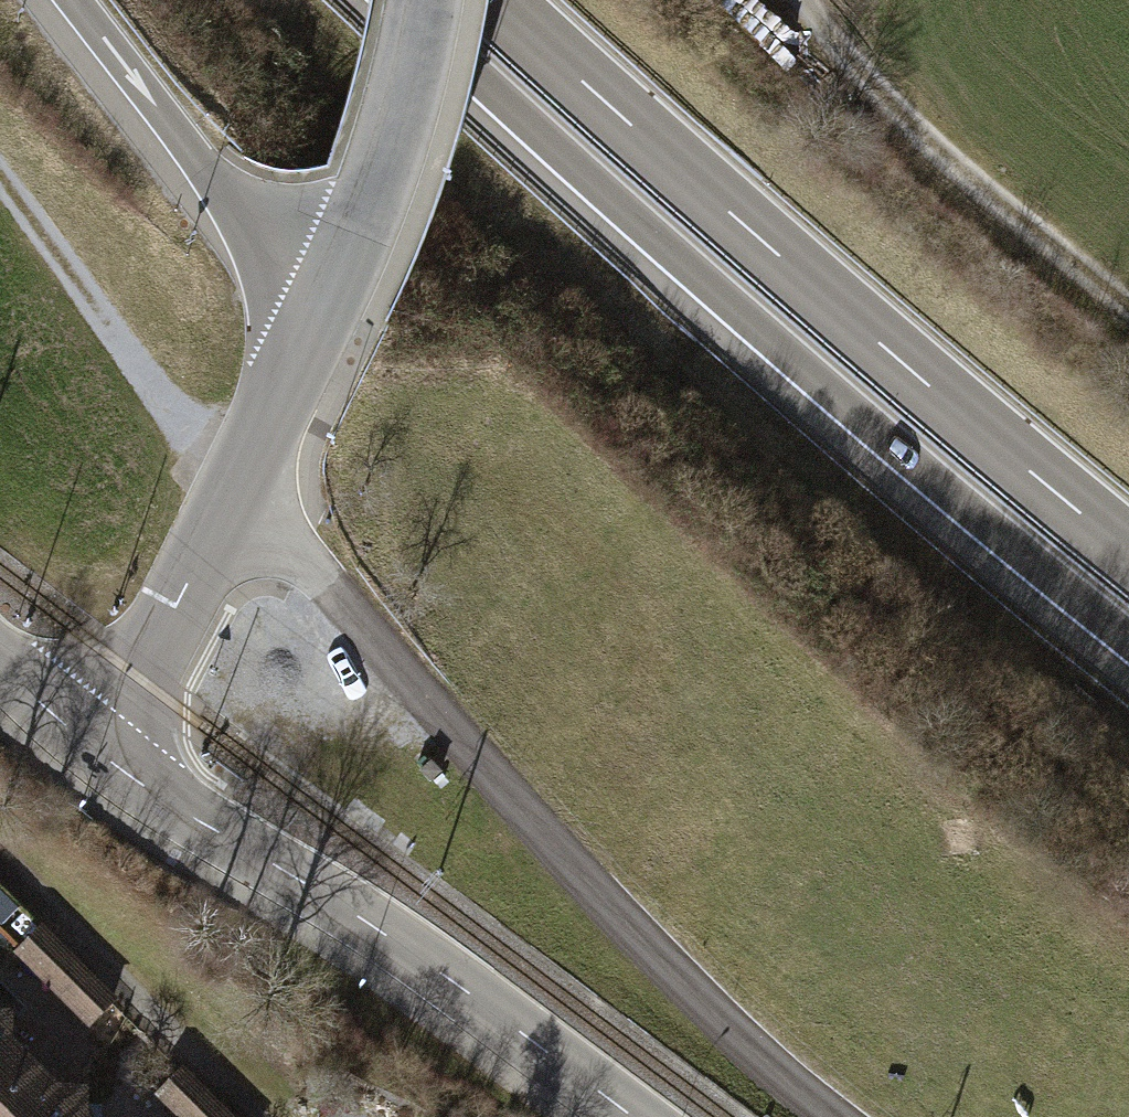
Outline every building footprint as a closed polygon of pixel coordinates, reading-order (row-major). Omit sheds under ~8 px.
[(119,1000),(43,924),(15,954),(89,1028),(119,1000)] [(91,1115),(89,1087),(61,1086),(14,1041),(14,1013),(0,1013),(0,1116),(93,1116),(91,1115)] [(183,1068),(154,1096),(176,1116),(231,1116),(183,1068)]
